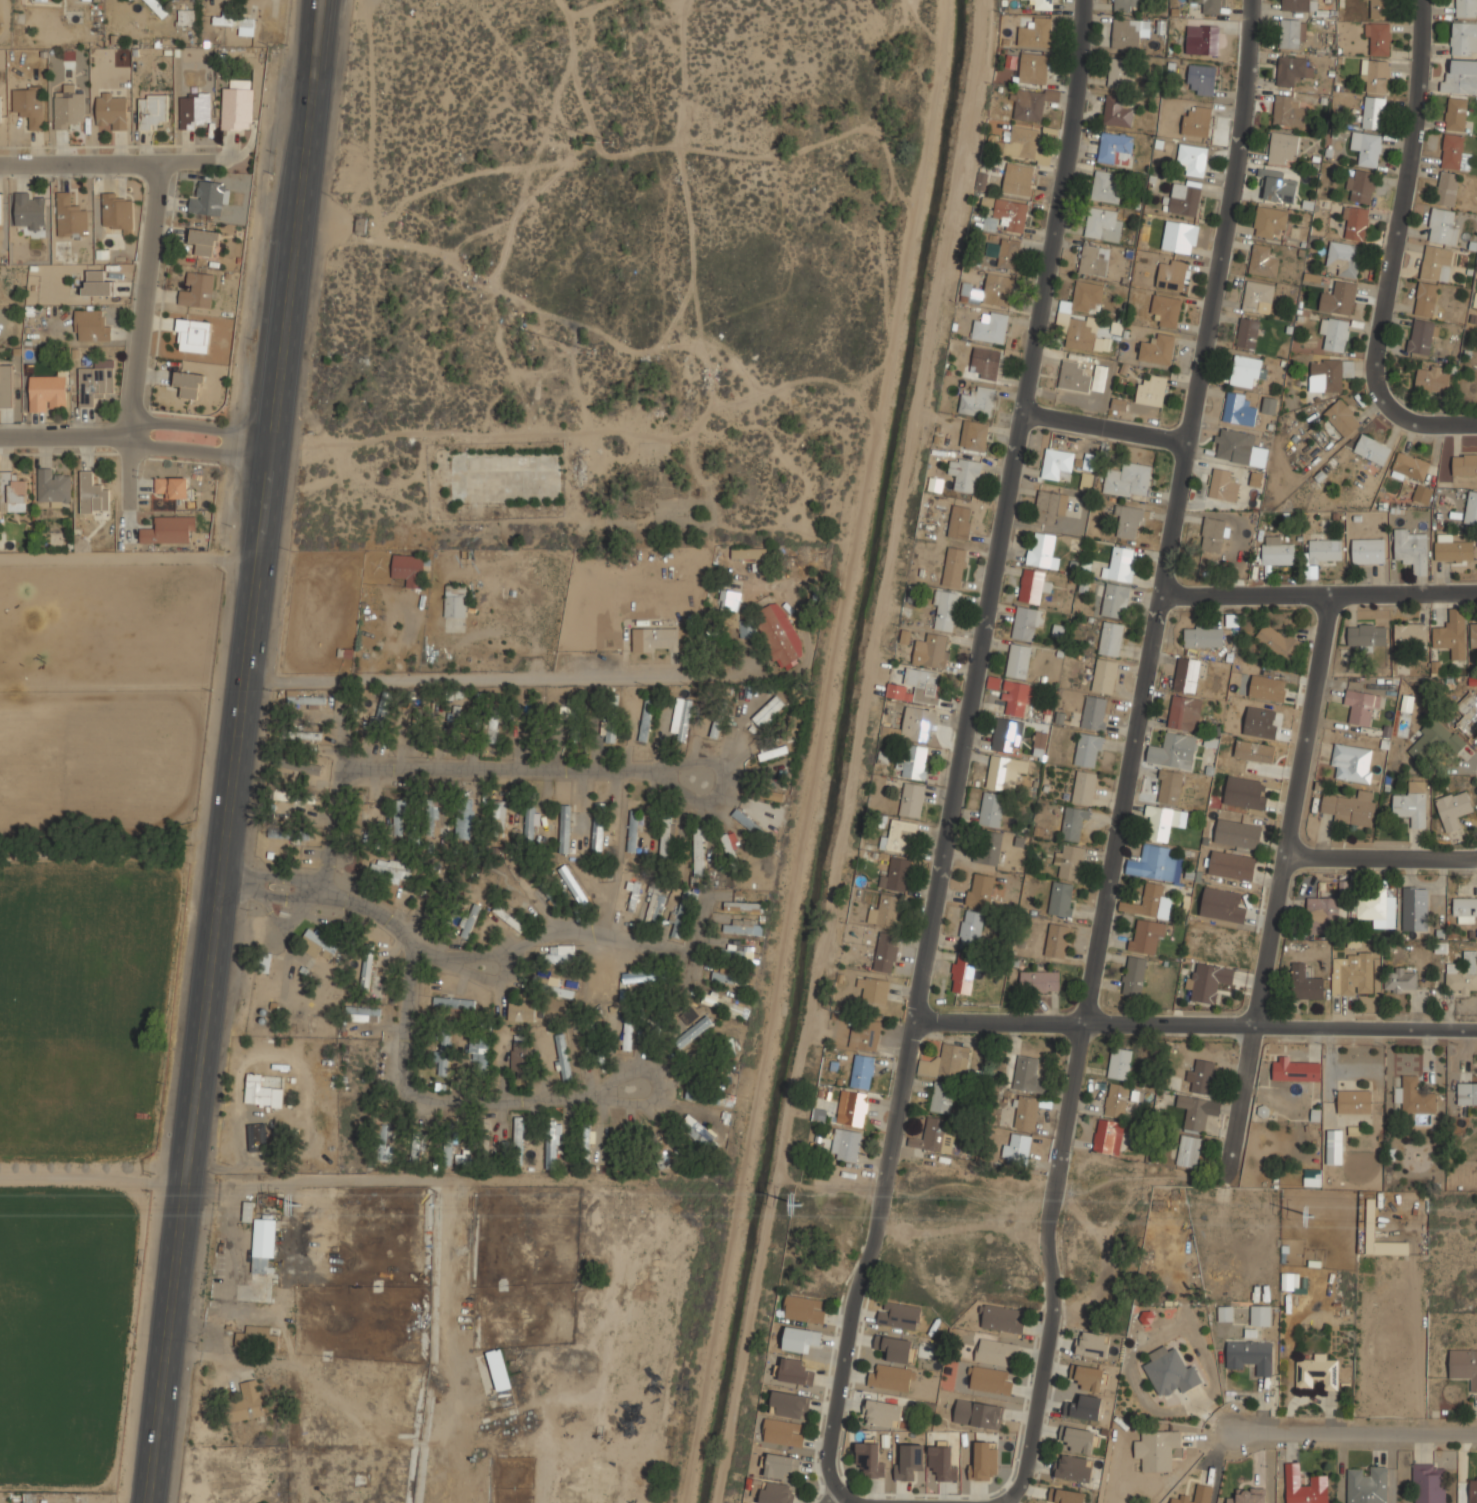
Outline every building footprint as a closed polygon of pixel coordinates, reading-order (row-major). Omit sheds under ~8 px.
[(161,18),(168,12),(157,0),(145,0),(161,18)] [(1053,0),(1034,0),(1034,9),(1053,9),(1053,0)] [(1145,0),(1115,0),(1115,11),(1145,10),(1145,0)] [(1220,0),(1189,0),(1189,3),(1202,3),(1202,14),(1220,14),(1220,0)] [(1281,10),(1309,10),(1309,0),(1281,0),(1281,10)] [(1371,18),(1388,18),(1388,0),(1371,0),(1371,18)] [(1455,18),(1476,18),(1476,0),(1455,0),(1455,18)] [(194,9),(177,9),(177,25),(194,25),(194,9)] [(1016,39),(1044,50),(1055,22),(1033,14),(1028,27),(1022,25),(1016,39)] [(254,16),(213,15),(213,25),(254,26),(254,16)] [(1112,48),(1137,50),(1139,20),(1113,18),(1112,48)] [(1280,48),(1304,48),(1305,19),(1281,19),(1280,48)] [(1390,22),(1368,22),(1368,55),(1390,55),(1390,22)] [(1451,55),(1476,55),(1476,23),(1451,23),(1451,55)] [(1186,53),(1219,54),(1220,25),(1198,25),(1198,34),(1186,34),(1186,53)] [(1048,54),(1020,54),(1020,73),(1028,73),(1028,85),(1048,85),(1048,54)] [(1295,88),(1296,76),(1311,78),(1312,59),(1279,56),(1276,86),(1295,88)] [(1132,87),(1133,59),(1109,58),(1108,87),(1132,87)] [(1362,81),(1367,81),(1367,94),(1388,94),(1388,60),(1362,60),(1362,81)] [(1476,94),(1476,61),(1446,60),(1445,93),(1476,94)] [(1216,66),(1189,63),(1187,91),(1213,93),(1216,66)] [(221,129),(252,130),(253,79),(232,79),(232,88),(222,88),(221,129)] [(12,85),(12,119),(30,119),(30,130),(42,130),(42,85),(12,85)] [(1045,92),(1016,89),(1013,120),(1042,123),(1045,92)] [(84,91),(53,91),(53,130),(73,130),(73,119),(84,119),(84,91)] [(126,130),(126,91),(96,91),(96,130),(126,130)] [(179,129),(199,129),(199,119),(210,119),(210,92),(179,92),(179,129)] [(138,95),(138,130),(158,130),(158,120),(168,120),(168,95),(138,95)] [(1104,125),(1131,126),(1132,96),(1105,95),(1104,125)] [(1273,124),(1304,127),(1306,107),(1294,106),(1295,97),(1276,95),(1273,124)] [(1384,96),(1365,95),(1363,128),(1382,128),(1384,96)] [(1445,131),(1465,132),(1467,99),(1447,98),(1445,131)] [(1182,135),(1209,136),(1210,108),(1184,106),(1182,135)] [(1041,131),(1010,126),(1007,143),(997,141),(995,153),(1036,161),(1041,131)] [(1295,158),(1300,136),(1274,130),(1267,160),(1286,164),(1288,156),(1295,158)] [(1128,167),(1133,137),(1103,131),(1097,161),(1128,167)] [(1350,151),(1360,152),(1358,164),(1376,167),(1382,136),(1354,131),(1350,151)] [(1463,135),(1442,135),(1442,169),(1463,169),(1463,135)] [(1187,175),(1206,175),(1206,146),(1178,146),(1178,163),(1187,163),(1187,175)] [(1034,167),(1006,163),(1002,192),(1030,196),(1034,167)] [(1264,199),(1293,204),(1297,181),(1286,180),(1287,172),(1259,168),(1258,175),(1268,177),(1264,199)] [(1350,200),(1370,204),(1375,172),(1351,168),(1347,189),(1352,190),(1350,200)] [(1118,204),(1121,185),(1113,183),(1114,173),(1096,170),(1091,200),(1118,204)] [(1453,207),(1460,174),(1440,170),(1433,203),(1453,207)] [(1196,216),(1201,184),(1174,179),(1171,198),(1164,197),(1162,210),(1196,216)] [(188,213),(222,215),(224,183),(199,181),(198,194),(189,194),(188,213)] [(14,229),(45,229),(45,198),(33,198),(33,192),(14,192),(14,229)] [(87,234),(87,203),(70,203),(70,192),(57,192),(57,234),(87,234)] [(123,234),(132,234),(132,194),(102,194),(102,226),(123,226),(123,234)] [(1023,233),(1028,204),(997,198),(993,219),(1002,221),(1001,229),(1023,233)] [(1274,239),(1276,230),(1284,231),(1288,212),(1257,207),(1253,235),(1274,239)] [(1123,213),(1089,208),(1085,238),(1119,243),(1123,213)] [(1366,239),(1366,208),(1344,208),(1344,239),(1366,239)] [(1433,208),(1427,240),(1452,244),(1459,213),(1433,208)] [(365,218),(356,218),(356,231),(365,231),(365,218)] [(1161,249),(1190,253),(1192,246),(1196,246),(1199,226),(1166,220),(1161,249)] [(218,231),(190,229),(190,243),(196,243),(196,255),(216,256),(218,231)] [(1022,239),(1004,235),(996,265),(1014,270),(1022,239)] [(1361,245),(1330,241),(1326,271),(1357,276),(1361,245)] [(1270,256),(1271,245),(1253,243),(1249,274),(1276,276),(1278,257),(1270,256)] [(1100,248),(1083,245),(1078,273),(1105,279),(1108,259),(1098,257),(1100,248)] [(1453,250),(1426,245),(1420,277),(1447,282),(1453,250)] [(1183,291),(1190,264),(1162,257),(1155,284),(1183,291)] [(113,280),(104,280),(104,270),(82,270),(82,295),(113,295),(113,280)] [(214,274),(188,271),(187,290),(180,290),(178,304),(210,307),(214,274)] [(981,302),(1008,307),(1014,278),(987,273),(981,302)] [(1270,314),(1275,284),(1247,279),(1242,309),(1270,314)] [(1319,309),(1350,314),(1356,283),(1335,279),(1333,290),(1322,288),(1319,309)] [(1415,314),(1434,316),(1437,284),(1418,281),(1415,314)] [(1071,311),(1099,315),(1103,286),(1076,282),(1071,311)] [(1172,328),(1184,300),(1158,289),(1149,311),(1161,316),(1158,322),(1172,328)] [(74,340),(109,340),(109,319),(101,319),(101,309),(74,309),(74,340)] [(1009,316),(991,312),(989,323),(974,320),(971,339),(1004,345),(1009,316)] [(1235,345),(1255,349),(1260,320),(1241,316),(1235,345)] [(1093,350),(1095,330),(1085,329),(1086,319),(1058,317),(1058,325),(1067,326),(1065,347),(1093,350)] [(1326,337),(1325,349),(1344,352),(1348,320),(1322,317),(1320,336),(1326,337)] [(1430,355),(1435,321),(1412,318),(1407,352),(1430,355)] [(208,352),(209,321),(176,319),(175,350),(208,352)] [(1174,335),(1154,332),(1152,342),(1141,341),(1138,360),(1170,365),(1174,335)] [(1109,352),(1111,339),(1095,337),(1093,350),(1109,352)] [(1003,352),(976,347),(970,375),(998,381),(1003,352)] [(1262,356),(1232,357),(1233,386),(1252,385),(1251,379),(1264,378),(1262,356)] [(1341,391),(1341,378),(1353,378),(1353,359),(1310,359),(1310,391),(1341,391)] [(113,397),(113,360),(95,360),(95,367),(79,367),(79,406),(96,406),(96,397),(113,397)] [(1091,375),(1081,373),(1083,364),(1062,360),(1058,387),(1088,392),(1091,375)] [(0,364),(0,407),(12,407),(12,364),(0,364)] [(1104,392),(1107,366),(1095,364),(1091,390),(1104,392)] [(1446,394),(1450,370),(1418,365),(1415,389),(1446,394)] [(173,387),(182,388),(180,397),(200,399),(203,374),(175,370),(173,387)] [(1148,383),(1139,382),(1135,402),(1162,407),(1167,376),(1150,374),(1148,383)] [(29,375),(29,411),(65,411),(65,375),(29,375)] [(962,393),(958,411),(990,418),(996,389),(975,385),(973,396),(962,393)] [(1228,391),(1223,421),(1254,426),(1257,406),(1247,404),(1248,394),(1228,391)] [(1277,396),(1263,395),(1262,413),(1275,414),(1277,396)] [(1110,408),(1125,411),(1127,401),(1112,397),(1110,408)] [(1323,413),(1345,438),(1362,423),(1340,397),(1323,413)] [(989,424),(970,421),(965,449),(984,452),(989,424)] [(1212,457),(1265,468),(1269,449),(1246,444),(1248,433),(1218,427),(1212,457)] [(1383,465),(1391,447),(1361,433),(1353,452),(1383,465)] [(1074,451),(1045,449),(1042,477),(1071,480),(1074,451)] [(1426,480),(1429,458),(1396,453),(1392,475),(1426,480)] [(1452,454),(1452,475),(1476,475),(1476,454),(1452,454)] [(954,490),(977,494),(982,461),(951,456),(948,475),(956,477),(954,490)] [(1122,471),(1107,469),(1103,493),(1146,499),(1151,466),(1123,461),(1122,471)] [(1230,481),(1233,473),(1217,467),(1207,494),(1234,504),(1241,484),(1230,481)] [(50,505),(70,505),(70,477),(59,477),(59,468),(37,468),(37,500),(50,500),(50,505)] [(108,513),(108,482),(92,482),(92,470),(80,470),(80,513),(108,513)] [(27,512),(27,480),(19,480),(19,471),(0,471),(0,512),(27,512)] [(1260,487),(1262,473),(1251,471),(1249,485),(1260,487)] [(188,477),(155,477),(155,498),(188,498),(188,477)] [(1065,515),(1068,494),(1039,490),(1034,521),(1055,525),(1057,513),(1065,515)] [(1476,524),(1476,491),(1469,490),(1464,522),(1476,524)] [(969,539),(972,506),(952,504),(948,537),(969,539)] [(1113,514),(1119,515),(1116,537),(1138,539),(1141,508),(1115,505),(1113,514)] [(1228,521),(1206,516),(1198,548),(1220,553),(1228,521)] [(154,517),(154,530),(138,530),(138,543),(193,543),(193,517),(154,517)] [(1394,563),(1416,563),(1416,574),(1427,574),(1427,528),(1394,528),(1394,563)] [(1058,569),(1060,558),(1053,557),(1056,535),(1032,532),(1028,565),(1058,569)] [(1262,565),(1295,565),(1295,544),(1281,544),(1281,537),(1262,537),(1262,565)] [(1384,563),(1384,538),(1352,538),(1352,563),(1384,563)] [(1341,539),(1309,539),(1309,563),(1341,563),(1341,539)] [(1435,540),(1435,560),(1473,560),(1473,540),(1435,540)] [(1109,567),(1104,566),(1102,576),(1130,582),(1137,550),(1114,545),(1109,567)] [(766,546),(731,546),(731,558),(766,558),(766,546)] [(942,586),(962,588),(966,548),(947,546),(942,586)] [(445,557),(393,555),(392,577),(405,578),(405,587),(422,588),(422,578),(444,579),(445,557)] [(1045,573),(1023,570),(1019,601),(1041,603),(1045,573)] [(1101,614),(1124,618),(1129,586),(1107,582),(1101,614)] [(444,618),(466,618),(466,585),(444,585),(444,618)] [(720,625),(736,626),(742,637),(756,638),(757,627),(774,661),(781,658),(785,665),(803,656),(803,647),(780,602),(773,602),(755,612),(754,621),(739,620),(739,619),(740,591),(722,590),(720,625)] [(932,628),(953,632),(960,594),(939,590),(932,628)] [(1018,606),(1011,638),(1030,641),(1033,629),(1042,631),(1046,611),(1018,606)] [(1466,608),(1445,608),(1445,629),(1433,629),(1433,649),(1454,649),(1454,659),(1466,659),(1466,608)] [(1254,640),(1290,664),(1303,644),(1266,620),(1254,640)] [(1118,656),(1123,623),(1103,621),(1099,653),(1118,656)] [(1395,623),(1395,645),(1427,645),(1427,623),(1395,623)] [(1348,646),(1386,646),(1386,624),(1348,624),(1348,646)] [(1223,627),(1184,627),(1184,647),(1223,647),(1223,627)] [(679,629),(632,629),(632,652),(679,652),(679,629)] [(899,643),(908,644),(910,632),(901,631),(899,643)] [(945,668),(950,637),(928,633),(926,642),(916,640),(912,663),(945,668)] [(1026,679),(1032,647),(1011,643),(1005,675),(1026,679)] [(1111,694),(1118,661),(1098,657),(1091,690),(1111,694)] [(1194,693),(1200,661),(1179,657),(1173,690),(1194,693)] [(937,705),(942,674),(907,668),(904,685),(914,687),(912,701),(937,705)] [(1286,678),(1251,675),(1249,697),(1284,700),(1286,678)] [(1026,717),(1032,684),(1005,680),(1001,700),(1008,701),(1006,714),(1026,717)] [(1352,706),(1349,723),(1373,727),(1378,694),(1346,689),(1344,705),(1352,706)] [(388,727),(393,692),(381,690),(376,725),(388,727)] [(1476,730),(1476,696),(1476,697),(1469,691),(1455,707),(1463,714),(1455,723),(1471,737),(1476,730)] [(752,718),(761,728),(785,704),(775,695),(752,718)] [(1196,732),(1202,701),(1173,695),(1167,726),(1196,732)] [(287,707),(324,706),(324,696),(287,696),(287,707)] [(1083,728),(1106,729),(1107,697),(1085,696),(1083,728)] [(582,738),(582,698),(570,698),(570,738),(582,738)] [(672,739),(687,741),(692,700),(677,698),(672,739)] [(647,741),(653,700),(644,699),(638,740),(647,741)] [(468,706),(450,706),(450,723),(468,723),(468,706)] [(545,706),(535,706),(535,729),(545,729),(545,706)] [(901,737),(931,742),(936,711),(906,706),(901,737)] [(1276,711),(1248,706),(1242,734),(1275,740),(1277,725),(1273,724),(1276,711)] [(413,727),(429,727),(429,709),(413,709),(413,727)] [(1018,755),(1026,723),(998,716),(990,748),(1018,755)] [(1408,752),(1426,765),(1441,744),(1456,755),(1467,741),(1433,716),(1408,752)] [(480,738),(497,738),(497,717),(480,717),(480,738)] [(602,721),(602,742),(615,742),(615,721),(602,721)] [(509,737),(525,738),(526,728),(509,727),(509,737)] [(287,739),(320,739),(320,730),(287,730),(287,739)] [(1042,757),(1049,733),(1037,730),(1031,754),(1042,757)] [(1146,761),(1191,769),(1197,736),(1163,730),(1160,745),(1149,744),(1146,761)] [(1103,736),(1080,732),(1074,764),(1098,769),(1103,736)] [(1273,763),(1276,744),(1237,738),(1234,757),(1273,763)] [(1370,783),(1374,748),(1334,743),(1331,766),(1339,767),(1338,780),(1370,783)] [(927,779),(928,746),(904,745),(903,778),(927,779)] [(757,753),(760,762),(786,754),(783,746),(757,753)] [(986,786),(1006,790),(1012,758),(992,754),(986,786)] [(1155,800),(1177,805),(1183,773),(1162,768),(1155,800)] [(1094,805),(1097,773),(1076,770),(1073,803),(1094,805)] [(1223,803),(1263,810),(1267,781),(1228,775),(1223,803)] [(1404,778),(1404,793),(1393,792),(1393,817),(1414,817),(1414,828),(1425,828),(1425,778),(1404,778)] [(925,786),(905,782),(898,814),(919,818),(925,786)] [(1372,828),(1378,792),(1358,789),(1357,799),(1324,793),(1321,811),(1332,813),(1331,822),(1372,828)] [(1455,818),(1474,813),(1467,789),(1435,798),(1445,833),(1458,829),(1455,818)] [(977,822),(997,828),(1005,796),(985,791),(977,822)] [(457,797),(457,838),(471,838),(471,797),(457,797)] [(438,834),(438,799),(426,799),(426,834),(438,834)] [(393,834),(410,834),(410,800),(393,800),(393,834)] [(505,800),(494,800),(494,831),(505,831),(505,800)] [(592,850),(602,851),(604,802),(594,802),(592,850)] [(570,804),(560,804),(560,853),(570,853),(570,804)] [(1088,810),(1067,805),(1060,838),(1082,842),(1088,810)] [(1169,841),(1171,826),(1185,827),(1187,810),(1146,805),(1145,816),(1152,816),(1150,839),(1169,841)] [(534,834),(534,806),(525,806),(525,834),(534,834)] [(732,815),(753,832),(763,820),(751,810),(746,816),(737,809),(732,815)] [(638,810),(629,810),(629,852),(638,852),(638,810)] [(888,839),(883,838),(880,848),(903,853),(908,831),(915,833),(917,823),(892,817),(888,839)] [(1258,850),(1262,825),(1218,818),(1214,843),(1258,850)] [(670,820),(661,820),(661,859),(670,859),(670,820)] [(694,828),(694,876),(702,876),(702,828),(694,828)] [(1004,835),(982,829),(973,860),(995,866),(1004,835)] [(720,836),(729,858),(736,855),(728,833),(720,836)] [(1126,874),(1173,881),(1176,858),(1168,856),(1169,847),(1144,843),(1141,861),(1128,859),(1126,874)] [(1085,848),(1063,845),(1062,852),(1057,852),(1055,864),(1061,865),(1059,878),(1080,881),(1085,848)] [(1251,882),(1256,858),(1212,849),(1208,873),(1251,882)] [(905,858),(889,861),(891,875),(879,877),(881,891),(910,886),(905,858)] [(409,860),(371,862),(372,881),(410,879),(409,860)] [(557,869),(583,908),(591,903),(565,864),(557,869)] [(989,909),(995,877),(973,873),(967,905),(989,909)] [(1119,911),(1159,916),(1163,883),(1146,881),(1143,904),(1120,901),(1119,911)] [(626,910),(635,912),(640,883),(631,882),(626,910)] [(1051,915),(1073,915),(1073,883),(1051,883),(1051,915)] [(1237,904),(1240,893),(1205,886),(1199,914),(1243,923),(1246,906),(1237,904)] [(1427,887),(1403,887),(1403,931),(1427,931),(1427,887)] [(1374,928),(1394,928),(1394,898),(1386,898),(1386,888),(1375,888),(1375,896),(1357,896),(1357,919),(1374,919),(1374,928)] [(674,900),(670,916),(676,917),(672,935),(679,937),(691,893),(685,891),(683,902),(674,900)] [(645,921),(657,925),(665,897),(653,893),(645,921)] [(895,928),(900,897),(882,894),(879,907),(870,906),(868,924),(895,928)] [(1453,897),(1453,923),(1476,923),(1476,915),(1476,897),(1453,897)] [(1337,899),(1307,899),(1307,934),(1337,934),(1337,899)] [(724,912),(762,912),(762,901),(724,901),(724,912)] [(457,934),(466,939),(482,906),(473,902),(457,934)] [(519,933),(525,926),(498,904),(492,911),(519,933)] [(984,912),(963,910),(960,947),(980,949),(984,912)] [(1163,923),(1135,918),(1129,950),(1157,955),(1163,923)] [(724,921),(724,933),(762,933),(762,921),(724,921)] [(1044,955),(1066,958),(1071,925),(1050,921),(1044,955)] [(298,947),(329,962),(339,944),(308,928),(298,947)] [(893,972),(899,934),(879,931),(873,969),(893,972)] [(575,945),(548,945),(548,955),(537,955),(537,964),(575,964),(575,945)] [(748,953),(721,946),(719,955),(746,962),(748,953)] [(1465,950),(1465,963),(1446,963),(1446,993),(1476,993),(1476,950),(1465,950)] [(360,985),(368,986),(373,952),(365,951),(360,985)] [(1373,996),(1373,952),(1345,952),(1345,961),(1335,961),(1335,996),(1373,996)] [(971,994),(975,968),(983,969),(985,958),(955,954),(950,991),(971,994)] [(1146,958),(1127,955),(1122,994),(1141,996),(1146,958)] [(1191,1001),(1216,1004),(1218,984),(1232,986),(1234,967),(1198,963),(1197,974),(1188,973),(1186,988),(1193,989),(1191,1001)] [(1385,992),(1416,992),(1416,968),(1385,968),(1385,992)] [(623,980),(668,980),(668,971),(623,971),(623,980)] [(746,986),(748,977),(713,971),(711,979),(746,986)] [(1020,993),(1059,993),(1059,971),(1020,971),(1020,993)] [(1292,999),(1323,999),(1323,975),(1292,975),(1292,999)] [(866,989),(863,1009),(885,1012),(889,981),(859,976),(857,987),(866,989)] [(752,1007),(705,991),(701,1002),(748,1018),(752,1007)] [(474,1009),(475,998),(434,997),(433,1008),(474,1009)] [(508,1021),(534,1021),(534,1001),(508,1001),(508,1021)] [(347,1020),(369,1021),(370,1007),(347,1006),(347,1020)] [(715,1019),(706,1010),(671,1041),(679,1050),(715,1019)] [(848,1043),(873,1052),(884,1022),(858,1013),(848,1043)] [(631,1050),(632,1020),(623,1019),(623,1050),(631,1050)] [(570,1077),(564,1033),(553,1035),(559,1078),(570,1077)] [(450,1075),(450,1035),(441,1035),(441,1052),(437,1052),(437,1075),(450,1075)] [(512,1073),(526,1073),(526,1035),(512,1035),(512,1073)] [(724,1053),(733,1052),(731,1041),(723,1042),(724,1053)] [(488,1067),(488,1043),(472,1043),(472,1067),(488,1067)] [(919,1058),(917,1074),(966,1079),(970,1047),(942,1044),(941,1060),(919,1058)] [(1133,1050),(1112,1047),(1108,1076),(1128,1080),(1133,1050)] [(874,1056),(854,1054),(851,1087),(870,1089),(874,1056)] [(1003,1088),(1036,1092),(1040,1059),(1008,1054),(1003,1088)] [(1216,1062),(1197,1059),(1196,1070),(1188,1069),(1187,1081),(1193,1082),(1192,1092),(1211,1095),(1216,1062)] [(1320,1061),(1273,1061),(1273,1080),(1320,1080),(1320,1061)] [(244,1104),(281,1108),(283,1087),(263,1085),(264,1074),(247,1073),(244,1104)] [(1416,1074),(1404,1074),(1403,1086),(1395,1085),(1395,1102),(1404,1103),(1403,1112),(1435,1113),(1436,1094),(1415,1093),(1416,1074)] [(1457,1081),(1457,1105),(1476,1105),(1476,1081),(1457,1081)] [(955,1086),(935,1082),(929,1110),(949,1114),(955,1086)] [(1130,1086),(1110,1082),(1104,1114),(1124,1118),(1130,1086)] [(722,1095),(686,1089),(685,1099),(721,1105),(722,1095)] [(1371,1089),(1337,1089),(1337,1113),(1371,1113),(1371,1089)] [(868,1094),(841,1090),(836,1123),(863,1127),(868,1094)] [(1184,1129),(1205,1133),(1208,1113),(1219,1115),(1221,1100),(1178,1094),(1176,1106),(1187,1107),(1184,1129)] [(1015,1129),(1037,1129),(1037,1099),(1015,1099),(1015,1129)] [(707,1148),(717,1135),(688,1112),(678,1125),(707,1148)] [(954,1132),(944,1131),(945,1119),(926,1116),(923,1139),(909,1137),(907,1147),(951,1153),(954,1132)] [(522,1117),(514,1117),(514,1154),(522,1154),(522,1117)] [(1125,1123),(1099,1118),(1093,1151),(1119,1155),(1125,1123)] [(558,1122),(546,1122),(546,1169),(558,1169),(558,1122)] [(266,1151),(265,1123),(248,1123),(249,1151),(266,1151)] [(379,1161),(394,1161),(394,1125),(379,1125),(379,1161)] [(590,1162),(590,1127),(581,1127),(581,1162),(590,1162)] [(862,1134),(835,1129),(830,1159),(856,1164),(862,1134)] [(1342,1164),(1342,1129),(1327,1129),(1327,1164),(1342,1164)] [(1027,1163),(1033,1136),(1011,1132),(1006,1158),(1027,1163)] [(671,1158),(656,1133),(640,1142),(655,1167),(671,1158)] [(1176,1164),(1196,1168),(1202,1138),(1182,1134),(1176,1164)] [(437,1166),(451,1166),(452,1135),(437,1135),(437,1166)] [(424,1136),(413,1136),(413,1162),(424,1162),(424,1136)] [(488,1138),(480,1138),(480,1158),(488,1158),(488,1138)] [(1321,1169),(1304,1169),(1303,1186),(1321,1187),(1321,1169)] [(253,1222),(253,1202),(243,1201),(242,1221),(253,1222)] [(276,1220),(254,1218),(251,1284),(235,1284),(234,1301),(271,1303),(276,1220)] [(1299,1273),(1282,1273),(1282,1288),(1299,1288),(1299,1273)] [(822,1324),(826,1300),(787,1294),(783,1318),(822,1324)] [(918,1331),(922,1308),(882,1301),(878,1324),(918,1331)] [(1023,1334),(1026,1311),(984,1304),(980,1327),(1023,1334)] [(1270,1305),(1250,1305),(1250,1325),(1270,1325),(1270,1305)] [(1232,1306),(1219,1306),(1219,1320),(1232,1320),(1232,1306)] [(1151,1323),(1150,1311),(1141,1311),(1142,1324),(1151,1323)] [(236,1332),(235,1348),(277,1351),(278,1335),(270,1335),(270,1327),(245,1325),(245,1332),(236,1332)] [(820,1330),(784,1330),(784,1351),(809,1351),(809,1345),(820,1345),(820,1330)] [(1078,1356),(1109,1356),(1109,1333),(1078,1333),(1078,1356)] [(909,1364),(913,1343),(876,1336),(874,1348),(886,1350),(884,1359),(909,1364)] [(1018,1344),(978,1339),(975,1362),(1015,1367),(1018,1344)] [(1272,1375),(1272,1341),(1227,1341),(1226,1366),(1256,1366),(1256,1375),(1272,1375)] [(1142,1364),(1159,1396),(1178,1386),(1182,1393),(1203,1382),(1193,1363),(1185,1367),(1175,1347),(1142,1364)] [(487,1352),(496,1391),(511,1387),(501,1348),(487,1352)] [(1449,1349),(1449,1381),(1469,1381),(1469,1392),(1476,1392),(1476,1349),(1449,1349)] [(1338,1360),(1327,1360),(1327,1353),(1314,1353),(1315,1359),(1296,1359),(1296,1389),(1313,1389),(1313,1379),(1324,1379),(1324,1389),(1338,1389),(1338,1360)] [(805,1370),(806,1360),(781,1357),(778,1380),(813,1385),(814,1372),(805,1370)] [(870,1370),(867,1385),(909,1393),(913,1371),(878,1364),(876,1371),(870,1370)] [(1012,1394),(1013,1382),(1006,1381),(1007,1371),(971,1367),(969,1390),(1012,1394)] [(1103,1368),(1076,1368),(1076,1390),(1103,1390),(1103,1368)] [(239,1382),(241,1396),(225,1399),(228,1422),(264,1417),(258,1379),(239,1382)] [(769,1413),(806,1418),(809,1396),(772,1391),(769,1413)] [(1103,1401),(1082,1392),(1077,1404),(1072,1402),(1068,1412),(1094,1423),(1103,1401)] [(904,1407),(867,1399),(862,1420),(899,1428),(904,1407)] [(1005,1407),(957,1400),(953,1423),(1001,1430),(1005,1407)] [(805,1424),(765,1418),(762,1440),(802,1447),(805,1424)] [(1093,1429),(1064,1429),(1064,1452),(1093,1452),(1093,1429)] [(1181,1449),(1180,1430),(1143,1431),(1143,1441),(1134,1441),(1135,1460),(1143,1460),(1144,1472),(1171,1472),(1171,1449),(1181,1449)] [(991,1480),(991,1470),(998,1470),(998,1441),(970,1441),(970,1480),(991,1480)] [(856,1442),(856,1469),(864,1469),(864,1479),(882,1479),(882,1442),(856,1442)] [(913,1481),(913,1470),(924,1470),(924,1445),(901,1445),(901,1463),(894,1463),(894,1481),(913,1481)] [(953,1481),(953,1447),(929,1447),(929,1470),(937,1470),(937,1481),(953,1481)] [(766,1477),(786,1477),(786,1471),(800,1471),(800,1455),(766,1455),(766,1477)] [(1092,1482),(1095,1459),(1058,1455),(1055,1477),(1092,1482)] [(1413,1463),(1413,1502),(1445,1502),(1445,1463),(1413,1463)] [(1387,1467),(1347,1467),(1347,1502),(1387,1502),(1387,1467)] [(1286,1502),(1296,1502),(1318,1502),(1328,1502),(1327,1474),(1309,1475),(1309,1484),(1300,1484),(1300,1475),(1286,1475),(1286,1502)] [(1469,1478),(1469,1502),(1476,1502),(1476,1478),(1469,1478)] [(762,1481),(759,1502),(793,1502),(795,1486),(762,1481)] [(1170,1502),(1210,1502),(1213,1486),(1196,1483),(1194,1495),(1181,1493),(1180,1499),(1171,1498),(1170,1502)] [(1058,1502),(1084,1502),(1085,1491),(1051,1487),(1049,1501),(1058,1502)] [(1265,1487),(1238,1487),(1238,1497),(1225,1497),(1225,1502),(1265,1502),(1265,1487)]
